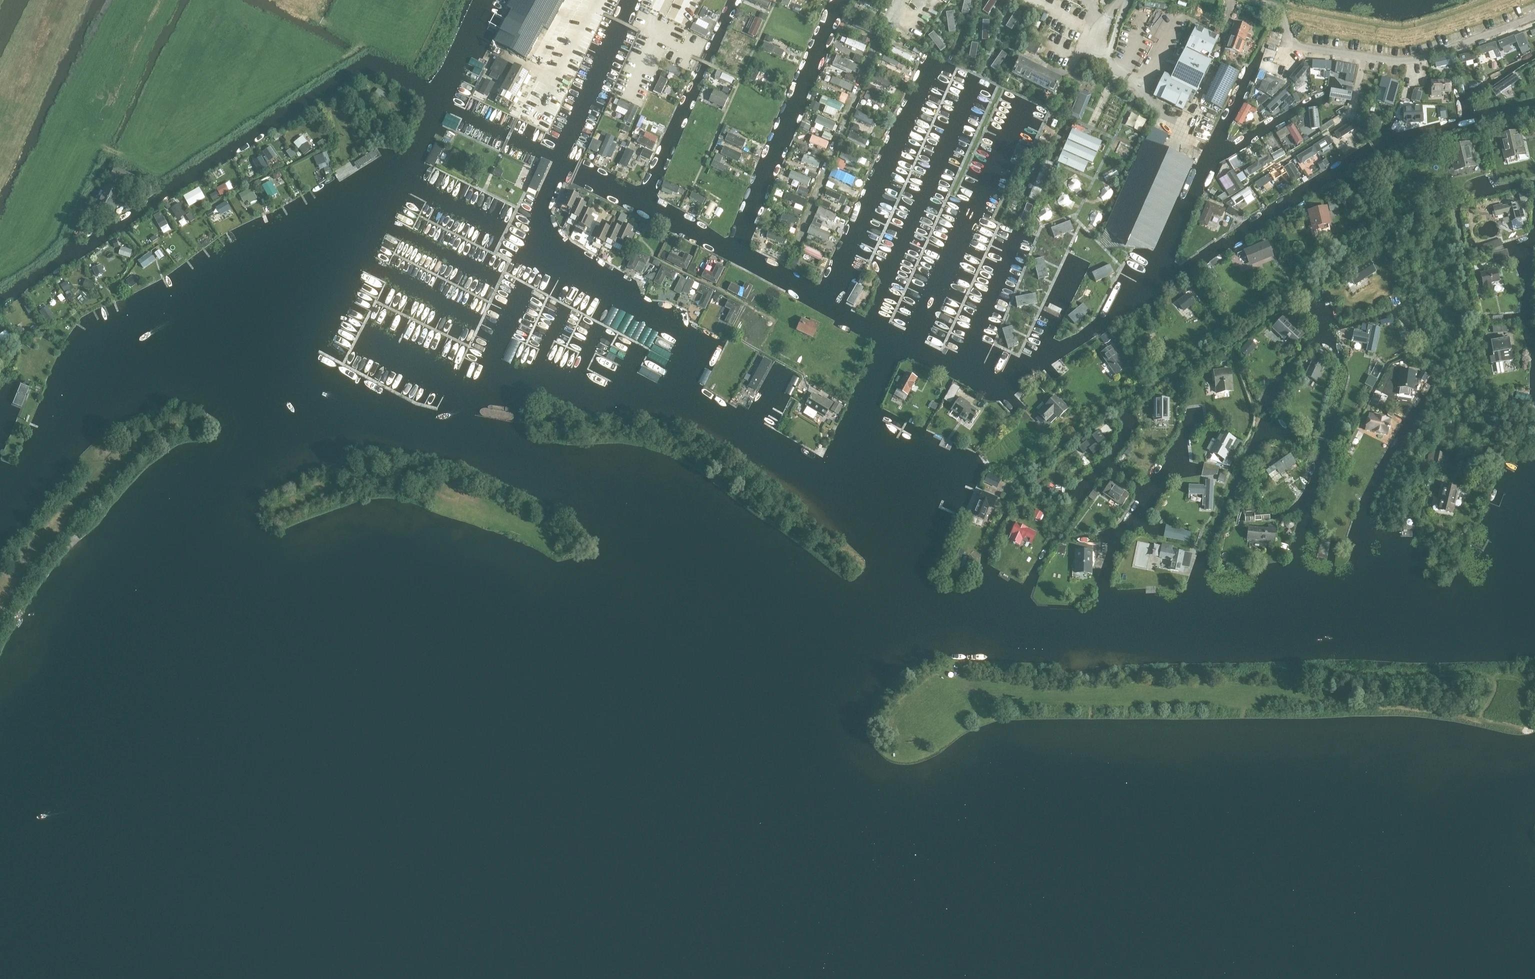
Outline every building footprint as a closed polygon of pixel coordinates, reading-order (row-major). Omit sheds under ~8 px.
[(506,21),(495,41),(526,59),(544,27),(548,30),(565,0),(512,0),(508,7),(512,10),(506,21)] [(1240,54),(1250,27),(1234,21),(1224,48),(1240,54)] [(1196,27),(1186,48),(1208,59),(1218,37),(1196,27)] [(1501,49),(1518,43),(1515,36),(1498,42),(1501,49)] [(1481,49),(1483,57),(1500,52),(1497,44),(1481,49)] [(1186,48),(1172,78),(1197,91),(1211,61),(1208,59),(1186,48)] [(1436,62),(1439,71),(1458,65),(1456,56),(1436,62)] [(513,104),(529,73),(515,65),(514,67),(498,58),(491,71),(507,80),(501,90),(502,90),(498,97),(513,104)] [(1061,79),(1020,59),(1013,74),(1054,94),(1061,79)] [(1470,60),(1462,63),(1464,70),(1472,67),(1470,60)] [(1331,63),(1314,62),(1313,71),(1330,72),(1331,63)] [(1337,63),(1335,73),(1347,75),(1345,81),(1353,83),(1357,66),(1336,62),(1336,63),(1337,63)] [(667,64),(664,71),(679,78),(682,72),(667,64)] [(1290,80),(1296,85),(1308,68),(1302,64),(1290,80)] [(1206,101),(1221,109),(1239,73),(1223,65),(1206,101)] [(1282,79),(1266,72),(1262,81),(1270,85),(1266,93),(1271,97),(1282,86),(1283,82),(1282,79)] [(1191,103),(1195,93),(1197,91),(1172,78),(1165,74),(1154,96),(1182,110),(1187,101),(1191,103)] [(1520,82),(1515,75),(1492,92),(1497,99),(1520,82)] [(1393,105),(1399,83),(1382,79),(1380,87),(1387,89),(1383,102),(1393,105)] [(1441,96),(1440,93),(1451,92),(1451,79),(1431,80),(1432,96),(1441,96)] [(654,94),(660,97),(667,83),(661,80),(654,94)] [(381,90),(377,97),(383,101),(387,95),(381,90)] [(1296,103),(1288,91),(1283,94),(1288,102),(1284,105),(1287,111),(1297,105),(1296,103)] [(1413,91),(1411,101),(1417,102),(1419,93),(1413,91)] [(1352,103),(1353,94),(1331,92),(1330,101),(1352,103)] [(1079,117),(1087,97),(1079,93),(1071,113),(1079,117)] [(1301,102),(1297,93),(1292,95),(1296,104),(1301,102)] [(1235,121),(1242,125),(1251,107),(1244,104),(1235,121)] [(623,122),(631,126),(639,110),(631,107),(623,122)] [(1421,122),(1421,121),(1423,121),(1423,114),(1421,114),(1421,108),(1404,108),(1404,109),(1400,109),(1401,115),(1405,115),(1405,122),(1421,122)] [(1310,110),(1311,131),(1319,131),(1318,110),(1310,110)] [(1359,128),(1354,121),(1334,134),(1339,141),(1359,128)] [(1287,128),(1297,145),(1303,142),(1293,124),(1287,128)] [(352,133),(356,143),(361,141),(357,130),(352,133)] [(1091,165),(1101,142),(1075,131),(1061,163),(1083,173),(1087,163),(1091,165)] [(1525,154),(1522,138),(1521,132),(1502,137),(1507,158),(1525,154)] [(730,134),(726,141),(743,148),(746,141),(730,134)] [(599,155),(606,159),(615,140),(608,136),(599,155)] [(303,137),(295,143),(299,149),(303,154),(311,148),(307,143),(303,137)] [(657,145),(640,137),(637,144),(654,152),(657,145)] [(1319,155),(1333,146),(1328,138),(1314,147),(1319,155)] [(1034,187),(1045,191),(1064,145),(1054,141),(1034,187)] [(1144,141),(1105,229),(1130,240),(1131,240),(1135,242),(1154,197),(1174,204),(1177,196),(1192,163),(1192,162),(1144,141)] [(444,147),(436,143),(425,164),(434,168),(444,147)] [(1474,165),(1471,150),(1470,144),(1451,149),(1456,170),(1474,165)] [(725,147),(722,155),(739,163),(742,155),(725,147)] [(1301,164),(1317,155),(1313,148),(1297,157),(1301,164)] [(291,149),(286,152),(291,159),(296,155),(291,149)] [(1272,156),(1275,161),(1287,154),(1284,149),(1272,156)] [(272,151),(265,156),(269,161),(276,157),(272,151)] [(347,170),(353,177),(378,158),(373,151),(347,170)] [(620,166),(627,170),(635,154),(628,151),(620,166)] [(325,153),(315,157),(320,170),(324,169),(326,176),(332,173),(330,167),(325,153)] [(1259,163),(1263,169),(1274,161),(1270,155),(1259,163)] [(260,157),(255,160),(261,171),(267,167),(261,157),(260,157)] [(528,192),(536,195),(551,163),(543,159),(528,192)] [(714,161),(711,167),(726,174),(729,167),(714,161)] [(1282,169),(1286,175),(1299,167),(1295,161),(1282,169)] [(1252,176),(1262,169),(1258,163),(1248,170),(1252,176)] [(116,169),(111,179),(131,189),(136,178),(116,169)] [(1286,175),(1282,169),(1270,176),(1274,182),(1286,175)] [(1242,182),(1246,180),(1242,174),(1236,177),(1232,172),(1226,176),(1223,179),(1223,187),(1230,198),(1244,189),(1240,183),(1242,182)] [(1259,191),(1272,183),(1269,177),(1255,186),(1259,191)] [(271,181),(262,186),(269,198),(278,194),(271,181)] [(664,187),(684,196),(685,192),(666,183),(664,187)] [(224,185),(217,189),(220,196),(228,192),(224,185)] [(107,187),(99,205),(111,211),(120,194),(107,187)] [(251,188),(239,195),(244,203),(256,196),(251,188)] [(1015,231),(1027,233),(1044,191),(1034,188),(1015,231)] [(1232,201),(1236,207),(1253,195),(1249,189),(1232,201)] [(196,191),(185,197),(190,206),(201,200),(196,191)] [(577,200),(579,196),(570,192),(561,210),(570,214),(577,200)] [(693,193),(690,199),(703,204),(705,198),(693,193)] [(584,209),(585,209),(586,205),(577,200),(570,214),(568,219),(577,223),(578,223),(584,209)] [(1046,200),(1039,217),(1045,219),(1052,203),(1046,200)] [(1225,208),(1208,201),(1199,222),(1207,225),(1213,213),(1222,217),(1225,208)] [(227,202),(216,208),(220,214),(230,208),(227,202)] [(1511,222),(1523,220),(1519,203),(1503,207),(1503,205),(1495,207),(1497,217),(1509,214),(1511,222)] [(180,204),(172,209),(177,217),(185,213),(180,204)] [(1314,227),(1330,223),(1326,208),(1310,211),(1314,227)] [(578,223),(577,223),(575,227),(585,231),(594,213),(585,209),(584,209),(578,223)] [(161,212),(154,216),(157,221),(159,225),(166,221),(164,217),(161,212)] [(191,213),(187,216),(191,223),(195,220),(191,213)] [(1070,223),(1052,230),(1055,239),(1074,232),(1070,223)] [(611,229),(611,228),(602,224),(593,243),(603,247),(605,243),(604,243),(611,229)] [(622,229),(622,228),(613,224),(611,228),(611,229),(604,243),(605,243),(614,247),(616,243),(615,243),(622,229)] [(615,243),(616,243),(625,247),(633,229),(624,224),(622,228),(622,229),(615,243)] [(1265,259),(1273,256),(1267,242),(1245,251),(1249,261),(1263,255),(1265,259)] [(804,246),(802,252),(821,261),(824,255),(804,246)] [(126,248),(123,256),(130,258),(132,250),(126,248)] [(635,250),(626,267),(634,270),(638,261),(646,265),(650,257),(635,250)] [(692,256),(685,252),(682,258),(670,252),(666,260),(686,270),(692,256)] [(146,256),(138,261),(144,269),(151,264),(146,256)] [(1042,259),(1032,263),(1040,281),(1049,277),(1042,259)] [(1110,266),(1102,260),(1090,276),(1098,282),(1110,266)] [(1355,285),(1376,272),(1369,262),(1349,275),(1355,285)] [(724,267),(717,263),(712,272),(705,269),(701,277),(716,284),(724,267)] [(677,272),(662,265),(653,282),(661,285),(665,276),(673,280),(677,272)] [(100,266),(93,269),(96,276),(103,273),(100,266)] [(1491,283),(1500,281),(1497,269),(1481,273),(1484,288),(1482,289),(1484,295),(1493,293),(1491,283)] [(132,277),(127,281),(132,288),(137,284),(132,277)] [(87,281),(85,287),(92,290),(94,284),(87,281)] [(66,282),(61,286),(65,292),(70,289),(66,282)] [(714,290),(700,283),(696,291),(702,294),(697,305),(705,309),(714,290)] [(1216,286),(1210,290),(1213,295),(1219,291),(1216,286)] [(855,311),(862,314),(873,291),(866,288),(855,311)] [(1035,294),(1015,298),(1017,308),(1037,304),(1035,294)] [(1184,311),(1198,301),(1195,297),(1192,299),(1189,295),(1178,303),(1184,311)] [(742,305),(728,298),(724,306),(730,309),(724,321),(732,325),(742,305)] [(1083,304),(1068,317),(1074,324),(1090,311),(1083,304)] [(29,305),(25,307),(29,314),(33,311),(29,305)] [(47,307),(40,312),(44,319),(45,318),(49,323),(55,319),(51,314),(47,307)] [(768,320),(755,312),(751,319),(757,323),(750,334),(757,338),(768,320)] [(1294,344),(1304,334),(1285,316),(1273,329),(1284,340),(1287,337),(1294,344)] [(813,337),(819,324),(811,320),(810,322),(802,319),(798,330),(813,337)] [(1012,326),(1002,329),(1008,349),(1018,346),(1012,326)] [(20,327),(15,330),(17,335),(23,332),(20,327)] [(0,335),(0,339),(6,346),(14,340),(6,330),(0,335)] [(1375,351),(1379,332),(1372,331),(1371,336),(1354,333),(1353,341),(1369,344),(1368,349),(1375,351)] [(1110,340),(1107,335),(1102,338),(1105,343),(1110,340)] [(1502,352),(1511,350),(1508,338),(1491,341),(1494,356),(1492,357),(1493,363),(1503,362),(1502,352)] [(1116,375),(1128,367),(1123,360),(1121,362),(1112,349),(1102,356),(1116,375)] [(1320,373),(1327,358),(1316,353),(1306,376),(1319,381),(1322,374),(1320,373)] [(764,362),(750,391),(758,395),(773,366),(764,362)] [(1217,394),(1230,392),(1233,392),(1230,370),(1215,372),(1217,394)] [(914,380),(916,376),(906,371),(897,390),(908,395),(916,381),(914,380)] [(1418,378),(1423,381),(1427,374),(1421,371),(1418,378)] [(1414,388),(1416,374),(1401,372),(1399,386),(1414,388)] [(18,420),(19,419),(20,420),(34,384),(24,378),(0,394),(0,416),(18,420)] [(825,416),(833,403),(823,398),(822,400),(813,395),(807,405),(825,416)] [(970,423),(978,412),(964,403),(966,401),(961,398),(952,410),(961,416),(960,417),(966,421),(966,420),(970,423)] [(1058,417),(1067,408),(1060,402),(1055,398),(1047,406),(1048,406),(1039,414),(1046,421),(1054,413),(1058,417)] [(1169,420),(1169,399),(1154,399),(1154,420),(1169,420)] [(1387,435),(1390,420),(1385,419),(1384,418),(1381,417),(1380,418),(1375,417),(1374,417),(1370,416),(1367,430),(1371,431),(1371,432),(1387,435)] [(1083,443),(1078,447),(1083,454),(1088,449),(1093,455),(1101,449),(1098,445),(1105,440),(1098,432),(1091,437),(1096,443),(1091,447),(1086,441),(1089,439),(1087,436),(1081,441),(1083,443)] [(1225,459),(1235,440),(1222,433),(1211,452),(1225,459)] [(1280,475),(1296,463),(1291,455),(1279,463),(1277,462),(1281,459),(1280,457),(1264,468),(1269,476),(1277,471),(1280,475)] [(985,480),(998,486),(1001,478),(989,472),(985,480)] [(1212,512),(1213,500),(1214,482),(1207,481),(1207,487),(1190,486),(1189,494),(1206,495),(1206,512),(1212,512)] [(1122,506),(1129,495),(1111,483),(1104,494),(1122,506)] [(1453,514),(1459,489),(1443,485),(1441,494),(1440,493),(1438,502),(1439,502),(1437,510),(1453,514)] [(974,516),(984,520),(990,507),(994,508),(997,499),(982,493),(979,502),(980,502),(974,516)] [(1024,536),(1032,540),(1036,532),(1017,524),(1009,541),(1020,546),(1024,536)] [(1275,542),(1276,527),(1269,526),(1269,530),(1249,528),(1248,539),(1275,542)] [(1184,572),(1185,567),(1182,567),(1185,553),(1169,550),(1170,546),(1163,545),(1160,558),(1172,560),(1170,569),(1184,572)] [(957,548),(950,559),(958,565),(965,554),(957,548)] [(1092,573),(1092,552),(1076,551),(1076,573),(1092,573)]
